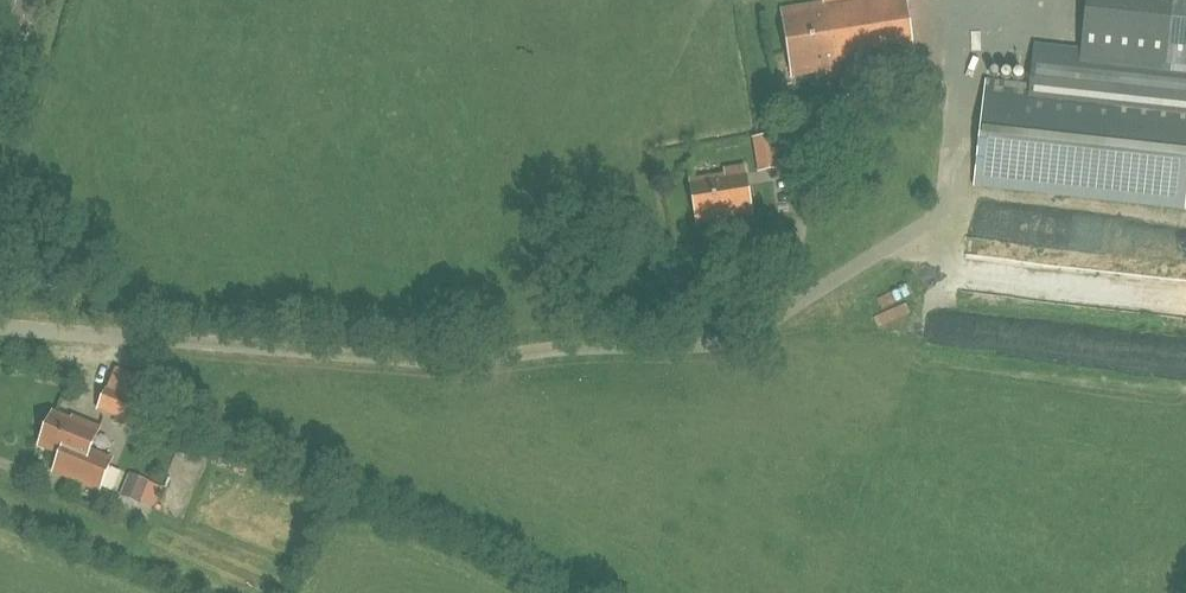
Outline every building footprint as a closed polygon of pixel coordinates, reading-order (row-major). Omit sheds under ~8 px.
[(827,7),(784,14),(793,72),(839,65),(840,71),(915,59),(905,0),(826,0),(827,7)] [(1083,49),(1081,65),(1167,74),(1185,75),(1185,22),(1087,12),(1083,49)] [(1083,49),(1036,44),(1032,86),(986,81),(975,185),(1185,208),(1185,196),(1185,75),(1167,74),(1081,65),(1083,49)] [(776,141),(754,145),(757,164),(779,160),(776,141)] [(751,211),(744,171),(691,180),(698,220),(751,211)] [(98,411),(115,418),(113,424),(133,432),(136,426),(140,427),(150,406),(108,387),(98,411)] [(55,471),(99,490),(110,465),(89,456),(100,430),(81,422),(80,425),(54,414),(40,445),(62,454),(55,471)] [(142,501),(151,478),(130,470),(121,493),(142,501)] [(147,500),(159,502),(161,482),(149,481),(147,500)] [(153,508),(135,499),(127,517),(145,525),(153,508)]
